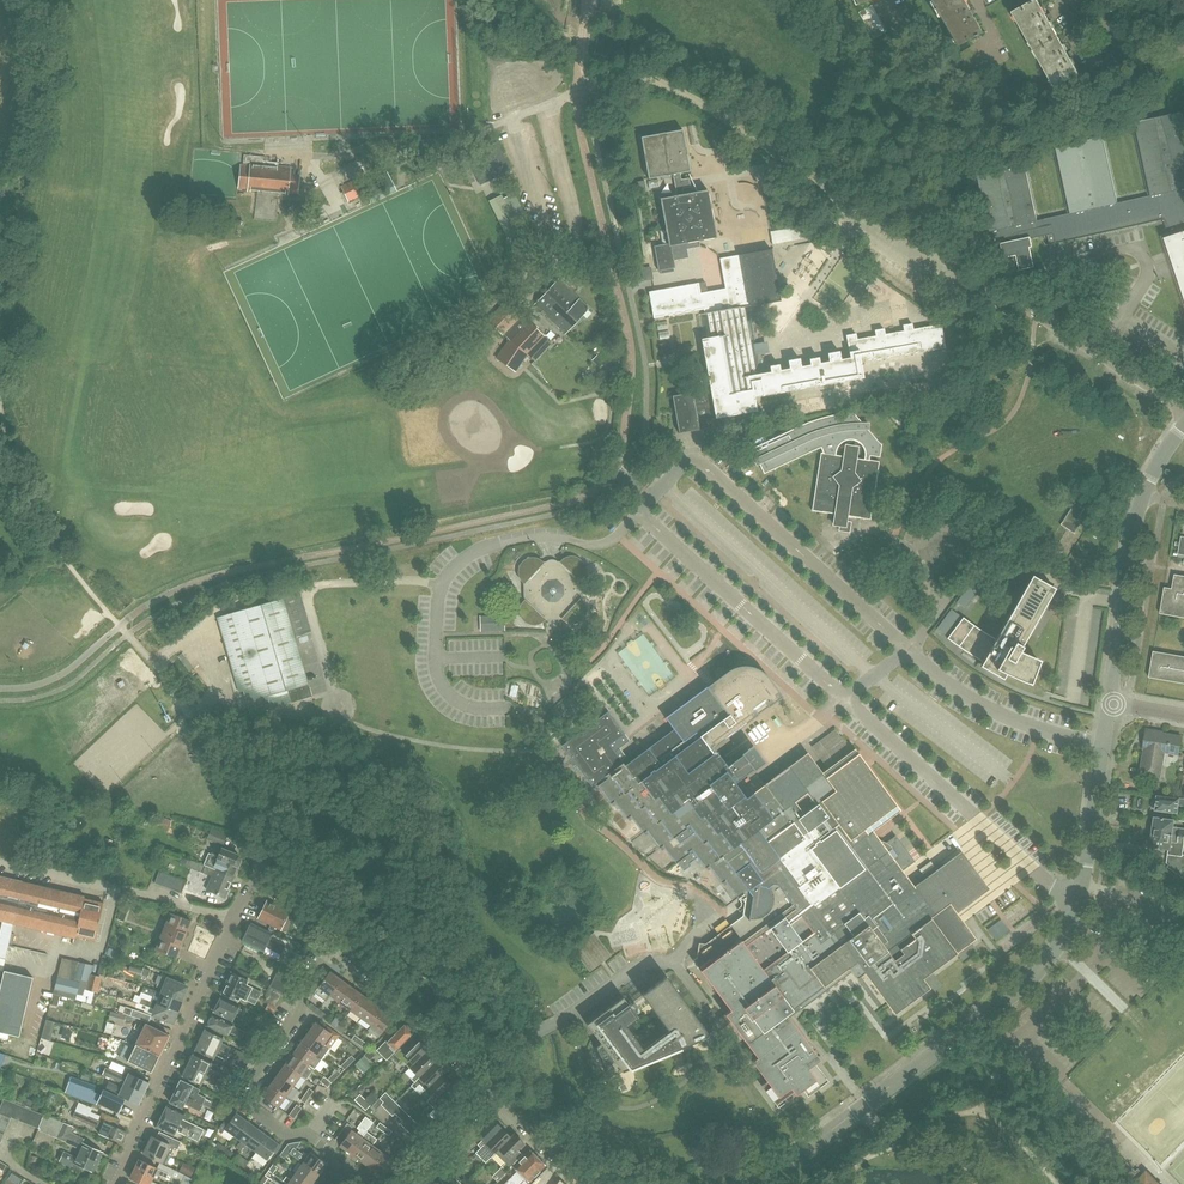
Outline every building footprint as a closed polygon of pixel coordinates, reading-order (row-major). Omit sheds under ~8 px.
[(935,9),(950,0),(930,0),(935,9)] [(968,11),(962,0),(950,0),(935,9),(956,46),(980,32),(968,11)] [(1034,50),(1058,36),(1038,0),(1033,0),(1012,12),(1034,50)] [(862,18),(875,11),(872,5),(858,12),(862,18)] [(862,18),(866,25),(879,18),(875,11),(862,18)] [(866,25),(870,31),(883,24),(879,18),(866,25)] [(883,24),(870,31),(873,38),(887,31),(883,24)] [(1079,73),(1070,57),(1058,36),(1034,50),(1055,87),(1079,73)] [(957,53),(961,60),(974,52),(970,46),(957,53)] [(965,66),(978,59),(974,52),(961,60),(965,66)] [(965,66),(969,73),(982,66),(978,59),(965,66)] [(985,72),(982,66),(969,73),(972,79),(985,72)] [(1116,67),(1109,68),(1112,83),(1119,81),(1116,67)] [(1112,83),(1109,68),(1101,69),(1104,84),(1112,83)] [(1097,85),(1104,84),(1101,69),(1094,71),(1097,85)] [(1087,72),(1089,87),(1097,85),(1094,71),(1087,72)] [(1181,111),(1134,122),(1151,195),(1117,202),(1103,136),(1055,147),(1070,213),(1037,220),(1024,161),(977,172),(990,231),(992,231),(994,238),(1010,235),(1011,240),(1000,243),(1001,248),(1004,247),(1010,272),(1035,266),(1030,247),(1033,246),(1031,238),(1057,233),(1059,242),(1163,219),(1169,236),(1164,237),(1183,297),(1183,123),(1181,111)] [(672,174),(676,195),(684,193),(683,187),(690,186),(689,177),(681,178),(680,172),(690,170),(682,129),(641,136),(648,178),(672,174)] [(241,165),(239,186),(248,187),(248,189),(261,190),(275,192),(288,193),(298,194),(300,169),(299,169),(298,174),(294,173),(295,168),(291,168),(277,167),(251,164),(251,166),(241,165)] [(658,179),(648,181),(649,188),(659,186),(658,179)] [(349,201),(361,194),(353,180),(341,186),(349,201)] [(644,180),(634,182),(636,190),(646,188),(644,180)] [(662,244),(653,245),(658,270),(660,270),(660,273),(673,271),(673,268),(675,267),(673,260),(688,257),(686,248),(700,246),(699,240),(716,236),(708,189),(684,193),(676,195),(660,198),(665,229),(660,230),(662,244)] [(501,195),(490,200),(510,238),(520,233),(501,195)] [(978,234),(974,215),(962,218),(966,237),(978,234)] [(950,225),(951,228),(952,235),(964,232),(962,223),(950,225)] [(861,362),(945,347),(941,324),(913,329),(912,323),(901,325),(902,331),(885,334),(884,328),(873,330),(874,336),(857,339),(856,333),(847,334),(851,356),(841,358),(839,351),(828,353),(830,361),(820,362),(819,356),(810,358),(811,364),(801,366),(800,358),(789,360),(790,368),(780,370),(779,364),(770,366),(771,371),(761,373),(749,306),(780,300),(771,249),(720,258),(720,259),(722,272),(726,294),(707,297),(705,281),(649,291),(653,317),(704,308),(705,312),(700,313),(704,338),(701,338),(702,343),(710,388),(677,394),(672,395),(675,411),(679,433),(708,428),(707,419),(738,413),(757,410),(754,396),(783,391),(864,377),(861,362)] [(535,270),(542,263),(533,255),(526,262),(535,270)] [(650,267),(643,269),(645,280),(652,279),(650,267)] [(558,279),(534,304),(550,318),(573,294),(558,279)] [(589,309),(573,294),(550,318),(565,333),(589,309)] [(543,335),(524,317),(521,314),(519,316),(505,302),(488,319),(503,334),(510,340),(504,349),(521,360),(526,353),(543,335)] [(534,360),(551,343),(544,336),(528,354),(534,360)] [(961,338),(956,345),(963,350),(969,343),(961,338)] [(598,355),(592,360),(599,367),(604,362),(598,355)] [(845,526),(846,520),(847,515),(870,519),(879,461),(869,459),(870,455),(880,457),(882,444),(881,444),(868,428),(868,423),(863,423),(854,413),(854,412),(796,427),(748,450),(753,461),(755,460),(757,464),(759,463),(764,473),(814,449),(821,446),(823,451),(821,451),(812,510),(835,514),(835,519),(834,524),(845,526)] [(1074,502),(1060,524),(1074,533),(1080,524),(1076,521),(1084,508),(1074,502)] [(582,599),(582,581),(584,578),(585,576),(585,573),(585,570),(585,567),(583,564),(581,562),(579,560),(576,558),(573,558),(570,558),(567,558),(565,559),(562,561),(562,562),(543,562),(541,560),(538,559),(535,559),(532,559),(529,559),(526,561),(524,563),(522,565),(521,568),(520,571),(520,574),(520,577),(522,579),(523,582),(524,582),(524,601),(523,603),(521,606),(521,609),(521,612),(522,615),(523,618),(525,620),(527,622),(530,623),(533,624),(536,624),(539,624),(541,622),(544,621),(545,620),(563,620),(566,621),(568,623),(571,623),(574,623),(577,622),(580,621),(582,619),(584,617),(586,614),(586,611),(586,608),(586,605),(585,602),(583,600),(582,599)] [(995,638),(977,626),(963,617),(957,624),(947,638),(959,646),(982,661),(980,665),(1003,678),(1006,673),(1011,676),(1021,680),(1029,683),(1039,659),(1031,655),(1019,650),(1028,633),(1031,635),(1031,634),(1030,634),(1056,588),(1039,579),(1032,574),(995,638)] [(1175,574),(1172,588),(1165,587),(1160,613),(1183,617),(1183,576),(1175,574)] [(965,608),(976,593),(967,587),(956,601),(965,608)] [(239,610),(218,616),(222,631),(237,680),(240,691),(244,690),(248,706),(250,712),(294,700),(312,694),(295,637),(297,636),(311,632),(312,632),(300,592),(286,597),(274,600),(262,604),(239,610)] [(936,628),(945,634),(959,615),(951,608),(936,628)] [(479,615),(480,630),(506,629),(506,614),(499,614),(495,614),(483,615),(479,615)] [(1149,676),(1183,682),(1183,656),(1154,650),(1149,676)] [(754,885),(784,863),(736,801),(744,795),(735,782),(736,782),(735,782),(753,769),(754,770),(755,769),(755,768),(759,765),(751,754),(744,745),(729,756),(731,759),(725,763),(716,751),(713,747),(783,696),(769,677),(767,676),(766,674),(763,672),(761,670),(759,669),(757,668),(755,667),(753,666),(751,666),(749,665),(747,665),(745,665),(743,665),(739,666),(737,666),(735,667),(733,668),(731,668),(729,670),(727,671),(714,680),(665,717),(674,729),(625,765),(615,751),(626,743),(621,736),(625,733),(608,711),(593,722),(592,720),(582,727),(583,729),(562,745),(592,786),(597,782),(599,784),(597,785),(611,804),(614,801),(627,818),(630,816),(643,833),(647,831),(660,848),(663,845),(676,863),(678,862),(683,870),(691,865),(690,863),(697,857),(706,868),(709,866),(722,883),(725,880),(738,898),(752,887),(751,886),(754,884),(754,885)] [(1160,779),(1164,757),(1165,752),(1179,754),(1182,736),(1162,733),(1162,735),(1156,734),(1157,730),(1147,729),(1143,748),(1145,748),(1140,776),(1160,779)] [(855,748),(828,768),(822,772),(807,752),(746,797),(744,795),(736,801),(784,863),(754,885),(763,896),(766,893),(770,899),(769,899),(779,911),(746,935),(746,936),(741,940),(731,926),(702,947),(708,955),(703,958),(700,954),(693,959),(693,960),(694,960),(698,966),(730,1010),(725,1013),(719,1018),(711,1009),(705,1014),(709,1020),(703,1025),(666,975),(642,994),(668,1029),(643,1048),(627,1026),(638,1017),(623,996),(587,1023),(601,1043),(596,1046),(609,1077),(622,1071),(668,1052),(681,1047),(710,1035),(709,1033),(715,1028),(718,1031),(731,1021),(737,1030),(757,1057),(752,1061),(766,1080),(761,1084),(778,1107),(803,1089),(808,1096),(829,1081),(811,1057),(816,1053),(787,1014),(798,1005),(800,1009),(851,971),(856,978),(864,972),(894,1013),(930,987),(923,978),(976,938),(965,924),(951,905),(968,892),(963,885),(970,880),(967,876),(964,872),(957,877),(947,863),(944,866),(940,861),(911,882),(903,870),(915,861),(895,834),(886,841),(880,839),(879,839),(874,840),(869,842),(864,836),(901,810),(855,748)] [(1153,807),(1156,808),(1156,809),(1177,812),(1178,805),(1183,806),(1183,798),(1180,798),(1158,795),(1157,800),(1154,800),(1153,807)] [(1153,832),(1183,837),(1183,828),(1174,827),(1175,820),(1155,817),(1154,819),(1153,820),(1152,824),(1153,826),(1153,832)] [(224,845),(228,836),(211,829),(207,837),(224,845)] [(1153,832),(1152,836),(1150,838),(1150,842),(1151,843),(1151,845),(1169,848),(1169,853),(1182,855),(1182,854),(1183,854),(1183,845),(1183,837),(1153,832)] [(104,844),(111,846),(113,840),(106,838),(104,844)] [(205,864),(215,868),(234,876),(238,866),(241,858),(239,854),(222,847),(220,852),(213,849),(212,851),(211,853),(209,852),(208,853),(207,855),(206,858),(204,863),(205,864)] [(1177,871),(1181,865),(1183,866),(1183,854),(1182,854),(1182,855),(1169,853),(1168,853),(1167,857),(1167,862),(1169,862),(1168,865),(1177,871)] [(181,854),(179,859),(180,861),(185,863),(188,857),(181,854)] [(188,857),(185,863),(192,866),(195,860),(188,857)] [(205,864),(202,870),(212,875),(207,888),(226,896),(234,876),(215,868),(205,864)] [(160,885),(165,873),(158,871),(154,883),(160,885)] [(172,876),(165,873),(160,885),(167,888),(172,876)] [(1,971),(13,923),(12,922),(22,881),(0,876),(0,920),(3,920),(0,932),(0,970),(1,971)] [(178,878),(172,876),(167,888),(174,890),(178,878)] [(178,878),(174,890),(180,892),(185,881),(178,878)] [(22,881),(12,922),(13,923),(74,937),(75,935),(94,940),(103,902),(84,898),(84,896),(22,881)] [(268,900),(258,918),(271,925),(269,928),(278,933),(290,911),(268,900)] [(123,921),(129,907),(123,905),(118,919),(123,921)] [(176,957),(191,920),(170,911),(155,948),(176,957)] [(1001,919),(988,929),(995,939),(1009,929),(1001,919)] [(251,923),(246,932),(242,941),(245,942),(264,951),(266,947),(281,954),(284,947),(285,945),(270,938),(272,933),(255,925),(251,923)] [(591,934),(572,948),(590,971),(600,964),(611,955),(594,932),(591,934)] [(110,948),(108,955),(114,956),(116,949),(110,948)] [(55,988),(53,994),(76,1000),(78,994),(81,982),(80,982),(69,979),(73,960),(63,957),(58,976),(55,988)] [(73,960),(69,979),(80,982),(81,982),(88,984),(91,974),(93,964),(91,964),(76,960),(73,960)] [(141,974),(143,968),(131,964),(129,970),(141,974)] [(294,971),(281,964),(270,987),(271,987),(283,993),(294,971)] [(0,987),(0,1032),(19,1036),(33,976),(4,970),(0,987)] [(329,994),(340,978),(329,970),(314,992),(325,1000),(329,994)] [(231,971),(226,982),(258,998),(261,991),(246,984),(248,980),(231,971)] [(81,982),(78,994),(84,995),(85,988),(97,992),(97,990),(98,988),(101,977),(91,974),(88,984),(81,982)] [(157,977),(155,982),(164,986),(162,992),(182,1000),(184,1000),(186,995),(184,994),(187,986),(158,975),(157,977)] [(329,994),(339,1001),(351,986),(340,978),(329,994)] [(226,982),(221,993),(238,1001),(240,997),(255,1004),(258,998),(226,982)] [(144,984),(141,991),(144,992),(142,996),(146,998),(151,1000),(157,1003),(177,1011),(178,1010),(179,1011),(182,1005),(180,1005),(181,1001),(182,1000),(162,992),(144,984)] [(361,993),(351,986),(339,1001),(350,1009),(361,993)] [(271,987),(265,999),(265,1001),(268,1002),(276,1006),(283,993),(271,987)] [(350,1009),(360,1017),(372,1001),(361,993),(350,1009)] [(54,995),(52,1004),(58,1006),(60,996),(54,995)] [(142,996),(139,1002),(144,1004),(155,1008),(153,1014),(173,1022),(173,1021),(175,1021),(177,1016),(176,1015),(177,1011),(157,1003),(151,1000),(146,998),(142,996)] [(216,1004),(214,1007),(215,1009),(214,1011),(233,1019),(236,1012),(243,1016),(245,1010),(239,1007),(220,998),(218,1004),(216,1004)] [(82,1001),(81,1006),(92,1009),(93,1005),(82,1001)] [(360,1017),(371,1024),(382,1008),(372,1001),(360,1017)] [(268,1002),(265,1009),(273,1012),(276,1006),(268,1002)] [(312,1002),(308,1006),(309,1007),(316,1012),(319,1007),(313,1003),(312,1002)] [(319,1007),(316,1012),(321,1016),(325,1012),(319,1007)] [(382,1008),(371,1024),(368,1028),(379,1036),(382,1032),(393,1016),(382,1008)] [(133,1009),(130,1015),(132,1016),(149,1021),(151,1015),(133,1009)] [(111,1011),(109,1019),(123,1023),(124,1018),(124,1017),(125,1014),(111,1011)] [(938,1016),(936,1013),(930,1017),(937,1027),(943,1023),(938,1016)] [(210,1016),(207,1023),(208,1023),(208,1024),(228,1034),(230,1031),(233,1032),(232,1033),(242,1038),(245,1031),(232,1025),(212,1015),(212,1016),(210,1016)] [(330,1023),(336,1027),(340,1023),(333,1018),(330,1023)] [(50,1040),(55,1022),(46,1019),(41,1038),(50,1040)] [(316,1021),(308,1032),(324,1043),(328,1047),(339,1033),(328,1025),(326,1028),(316,1021)] [(142,1031),(136,1043),(141,1045),(141,1046),(159,1055),(169,1035),(146,1023),(145,1026),(140,1023),(139,1025),(137,1029),(142,1031)] [(346,1027),(340,1023),(336,1027),(342,1032),(346,1027)] [(396,1049),(412,1032),(404,1024),(387,1041),(386,1040),(376,1049),(387,1059),(397,1049),(396,1049)] [(257,1025),(255,1030),(261,1033),(264,1028),(257,1025)] [(202,1036),(200,1039),(228,1052),(231,1047),(221,1042),(224,1038),(205,1029),(205,1030),(204,1029),(201,1036),(202,1036)] [(330,1048),(328,1047),(324,1043),(308,1032),(300,1042),(323,1058),(330,1048)] [(351,1038),(357,1043),(361,1038),(354,1033),(351,1038)] [(367,1042),(361,1038),(357,1043),(364,1047),(367,1042)] [(198,1042),(195,1047),(196,1048),(195,1049),(214,1058),(216,1054),(225,1058),(227,1059),(230,1053),(228,1052),(200,1039),(199,1042),(198,1042)] [(399,1049),(392,1056),(400,1064),(404,1061),(410,1067),(413,1064),(425,1053),(429,1049),(418,1039),(404,1054),(399,1049)] [(300,1042),(293,1053),(308,1064),(314,1068),(315,1069),(323,1058),(300,1042)] [(125,1044),(120,1056),(128,1060),(128,1061),(151,1072),(160,1055),(159,1055),(141,1046),(136,1044),(134,1048),(125,1044)] [(233,1047),(230,1053),(249,1062),(251,1056),(233,1047)] [(370,1049),(356,1062),(365,1071),(374,1061),(371,1058),(375,1054),(370,1049)] [(190,1061),(188,1064),(228,1084),(231,1079),(222,1075),(222,1074),(209,1067),(211,1062),(193,1053),(192,1055),(191,1055),(189,1059),(190,1061)] [(230,1053),(227,1059),(227,1060),(245,1069),(249,1062),(230,1053)] [(314,1068),(308,1064),(293,1053),(285,1063),(301,1075),(306,1078),(314,1068)] [(411,1078),(414,1082),(434,1062),(425,1053),(413,1064),(410,1067),(416,1073),(411,1078)] [(346,1060),(349,1064),(355,1058),(351,1054),(346,1060)] [(344,1069),(349,1064),(346,1060),(341,1065),(344,1069)] [(414,1082),(411,1085),(414,1089),(418,1085),(419,1084),(425,1090),(426,1089),(429,1086),(441,1075),(444,1072),(434,1062),(414,1082)] [(293,1085),(301,1075),(285,1063),(278,1073),(293,1085)] [(237,1088),(228,1084),(188,1064),(187,1068),(185,1068),(183,1072),(183,1074),(182,1075),(201,1084),(203,1079),(234,1094),(237,1088)] [(124,1083),(123,1084),(144,1093),(149,1083),(128,1073),(127,1077),(120,1075),(105,1068),(102,1074),(118,1081),(124,1083)] [(333,1073),(327,1078),(331,1082),(336,1077),(340,1073),(337,1069),(333,1073)] [(83,1072),(81,1078),(89,1081),(91,1075),(83,1072)] [(278,1073),(270,1084),(286,1095),(293,1085),(278,1073)] [(320,1079),(327,1086),(331,1082),(327,1078),(324,1075),(320,1079)] [(430,1103),(450,1084),(441,1075),(429,1086),(426,1089),(432,1095),(427,1100),(430,1103)] [(65,1091),(65,1092),(96,1104),(97,1101),(119,1112),(119,1111),(116,1110),(121,1099),(124,1100),(125,1100),(103,1089),(101,1094),(94,1091),(96,1086),(71,1077),(70,1077),(78,1080),(72,1094),(65,1091)] [(177,1087),(175,1090),(203,1104),(210,1107),(213,1101),(206,1097),(198,1093),(200,1088),(181,1079),(180,1081),(178,1081),(176,1085),(177,1087)] [(108,1081),(106,1086),(108,1087),(119,1093),(139,1103),(142,1097),(144,1093),(123,1084),(122,1088),(111,1083),(108,1081)] [(278,1106),(286,1095),(270,1084),(262,1095),(278,1106)] [(459,1093),(450,1084),(430,1103),(440,1113),(459,1093)] [(305,1093),(309,1097),(314,1090),(309,1087),(305,1093)] [(203,1104),(175,1090),(173,1094),(172,1095),(171,1097),(171,1099),(170,1101),(182,1107),(184,1103),(200,1110),(203,1104)] [(386,1092),(378,1100),(370,1107),(375,1111),(390,1096),(386,1092)] [(305,1103),(309,1097),(305,1093),(300,1099),(305,1103)] [(360,1093),(354,1099),(366,1109),(371,1104),(365,1099),(360,1093)] [(231,1101),(230,1102),(234,1105),(236,1104),(237,1104),(240,1100),(234,1096),(231,1101)] [(24,1106),(18,1104),(4,1098),(0,1107),(0,1112),(12,1117),(18,1119),(24,1106)] [(34,1101),(25,1098),(22,1105),(31,1109),(34,1101)] [(163,1114),(162,1116),(202,1135),(204,1136),(207,1130),(204,1129),(183,1118),(185,1114),(167,1105),(167,1106),(163,1114)] [(30,1109),(24,1106),(18,1119),(24,1122),(30,1109)] [(395,1113),(399,1117),(405,1111),(401,1107),(395,1113)] [(37,1112),(30,1109),(24,1122),(31,1125),(37,1112)] [(123,1139),(124,1137),(126,1131),(117,1127),(121,1119),(103,1111),(99,1119),(90,1116),(89,1117),(75,1111),(73,1116),(87,1122),(92,1124),(92,1125),(101,1129),(99,1132),(117,1140),(122,1142),(122,1141),(123,1139)] [(218,1111),(214,1119),(219,1122),(223,1114),(218,1111)] [(409,1114),(405,1111),(399,1117),(403,1121),(409,1114)] [(9,1124),(12,1117),(0,1112),(0,1120),(9,1124)] [(44,1115),(37,1112),(31,1125),(38,1128),(39,1128),(39,1127),(44,1115)] [(225,1128),(235,1136),(247,1120),(236,1112),(230,1119),(226,1116),(218,1128),(223,1132),(225,1128)] [(39,1130),(46,1132),(52,1118),(44,1115),(39,1127),(40,1127),(39,1130)] [(366,1131),(374,1121),(366,1115),(357,1127),(360,1129),(357,1133),(351,1129),(339,1145),(350,1153),(366,1131)] [(199,1141),(202,1135),(162,1116),(157,1126),(175,1134),(177,1130),(199,1141)] [(478,1144),(481,1147),(501,1127),(491,1117),(476,1132),(483,1139),(478,1144)] [(52,1135),(58,1120),(52,1118),(46,1132),(52,1135)] [(0,1120),(0,1128),(6,1130),(9,1124),(0,1120)] [(52,1135),(58,1137),(64,1122),(58,1120),(52,1135)] [(257,1128),(247,1120),(235,1136),(241,1140),(239,1143),(239,1142),(236,1146),(241,1150),(246,1143),(257,1128)] [(377,1126),(383,1130),(386,1126),(380,1121),(377,1126)] [(73,1126),(64,1122),(58,1137),(80,1147),(78,1152),(98,1161),(103,1152),(82,1142),(84,1138),(71,1132),(73,1126)] [(392,1130),(386,1126),(383,1130),(389,1135),(392,1130)] [(510,1136),(501,1127),(481,1147),(476,1152),(480,1156),(485,1151),(490,1156),(495,1151),(496,1151),(499,1147),(510,1136)] [(246,1143),(256,1151),(268,1135),(257,1128),(246,1143)] [(425,1137),(417,1129),(412,1134),(420,1142),(425,1137)] [(152,1135),(144,1153),(162,1162),(167,1152),(172,1154),(175,1147),(178,1148),(181,1141),(160,1131),(157,1138),(152,1135)] [(377,1139),(366,1131),(350,1153),(361,1161),(372,1145),(377,1139)] [(507,1169),(514,1162),(509,1157),(523,1143),(513,1133),(510,1136),(499,1147),(496,1151),(506,1161),(506,1160),(507,1161),(503,1166),(502,1165),(496,1172),(501,1177),(508,1170),(507,1169)] [(268,1135),(256,1151),(252,1157),(258,1161),(262,1161),(266,1160),(278,1143),(268,1135)] [(217,1144),(212,1140),(209,1145),(214,1149),(217,1144)] [(288,1143),(284,1148),(288,1151),(303,1162),(319,1173),(327,1163),(320,1158),(311,1151),(307,1156),(296,1148),(293,1147),(297,1141),(288,1143)] [(225,1149),(218,1143),(214,1149),(221,1154),(225,1149)] [(383,1152),(372,1145),(361,1161),(371,1169),(383,1152)] [(406,1161),(413,1151),(406,1146),(399,1155),(406,1161)] [(284,1158),(288,1151),(284,1148),(280,1155),(284,1158)] [(233,1155),(226,1149),(222,1155),(229,1160),(233,1155)] [(538,1157),(530,1149),(514,1167),(517,1170),(503,1183),(511,1183),(538,1157)] [(64,1151),(59,1161),(71,1166),(73,1162),(81,1165),(94,1171),(98,1161),(78,1152),(76,1156),(64,1150),(64,1151)] [(394,1160),(383,1152),(371,1169),(382,1176),(394,1160)] [(1155,1181),(1146,1172),(1144,1174),(1136,1167),(1134,1169),(1120,1155),(1114,1162),(1137,1183),(1158,1183),(1155,1181)] [(243,1157),(239,1163),(244,1167),(249,1161),(243,1157)] [(538,1157),(511,1183),(518,1183),(524,1178),(528,1182),(546,1164),(538,1157)] [(158,1167),(141,1159),(139,1158),(138,1161),(135,1168),(154,1177),(159,1180),(161,1177),(165,1179),(167,1174),(182,1181),(182,1180),(185,1174),(160,1163),(158,1167)] [(191,1176),(195,1167),(184,1162),(179,1171),(191,1176)] [(303,1162),(295,1172),(311,1183),(319,1173),(303,1162)] [(273,1163),(269,1169),(273,1172),(278,1166),(273,1163)] [(439,1172),(442,1176),(443,1176),(449,1170),(445,1166),(439,1172)] [(154,1177),(135,1168),(130,1177),(141,1183),(144,1183),(158,1183),(152,1181),(154,1177)] [(269,1169),(265,1175),(268,1177),(272,1180),(276,1174),(273,1172),(269,1169)] [(311,1183),(295,1172),(290,1179),(286,1176),(283,1180),(288,1183),(289,1183),(311,1183)] [(288,1183),(283,1180),(276,1174),(272,1180),(278,1183),(289,1183),(288,1183)]
